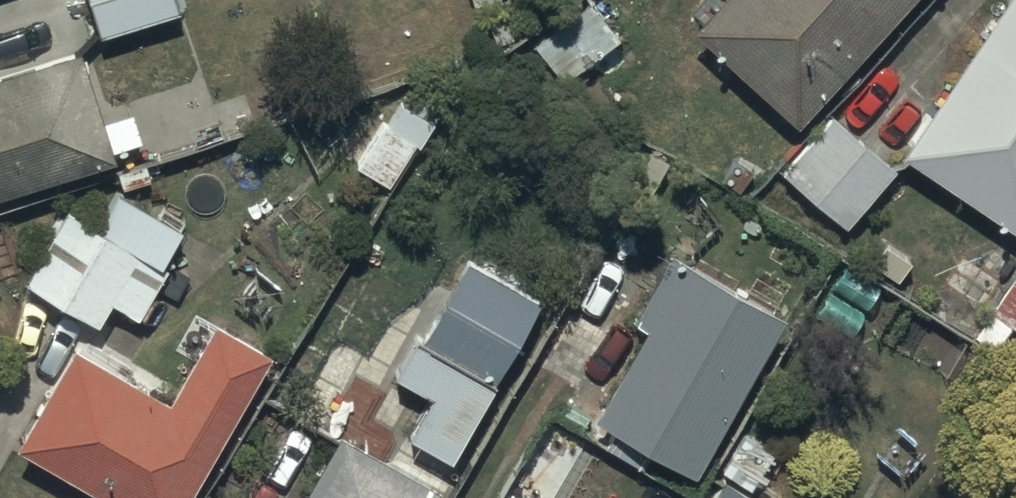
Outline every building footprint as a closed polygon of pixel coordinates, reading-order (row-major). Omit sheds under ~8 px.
[(100,25),(176,2),(175,0),(92,0),(100,25)] [(535,36),(565,71),(617,28),(594,0),(579,0),(535,36)] [(693,14),(796,113),(899,0),(706,0),(693,14)] [(900,138),(1015,218),(1015,0),(996,0),(900,138)] [(102,108),(80,38),(0,64),(0,181),(114,145),(112,137),(139,128),(130,99),(102,108)] [(384,112),(356,154),(389,176),(415,138),(418,139),(436,112),(405,91),(389,115),(384,112)] [(845,219),(894,161),(832,108),(783,166),(845,219)] [(45,246),(22,268),(97,316),(112,293),(138,310),(167,264),(157,258),(181,221),(118,181),(96,216),(68,199),(45,236),(45,246)] [(596,407),(694,462),(782,305),(670,243),(634,309),(647,316),(596,407)] [(432,387),(408,425),(449,449),(539,296),(466,253),(419,334),(416,332),(396,366),(432,387)] [(1015,317),(1015,269),(994,302),(1015,317)] [(16,432),(128,497),(180,497),(272,343),(215,309),(168,389),(75,334),(16,432)] [(521,497),(554,497),(587,445),(547,420),(505,488),(521,497)] [(436,479),(338,422),(294,497),(425,497),(436,479)] [(708,497),(773,497),(725,469),(708,497)]
